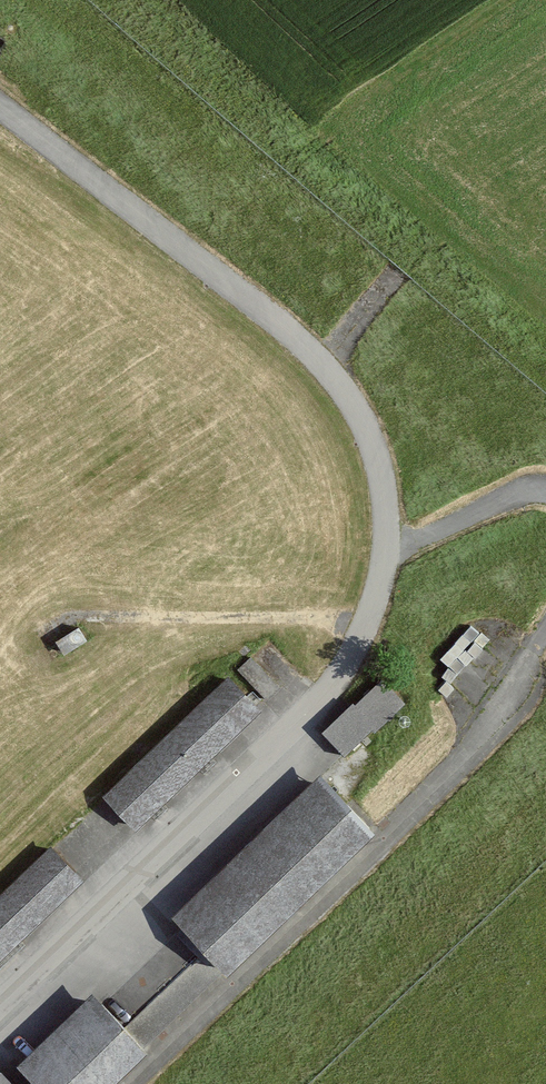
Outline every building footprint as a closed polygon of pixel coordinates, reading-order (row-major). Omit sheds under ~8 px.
[(472,618),(437,657),(455,673),(490,634),(472,618)] [(230,666),(107,795),(144,830),(268,702),(230,666)] [(322,726),(345,751),(404,695),(381,671),(322,726)] [(325,765),(178,911),(232,966),(380,819),(325,765)] [(0,891),(0,969),(92,875),(53,837),(0,891)] [(28,1060),(51,1083),(97,1083),(147,1036),(102,989),(28,1060)]
